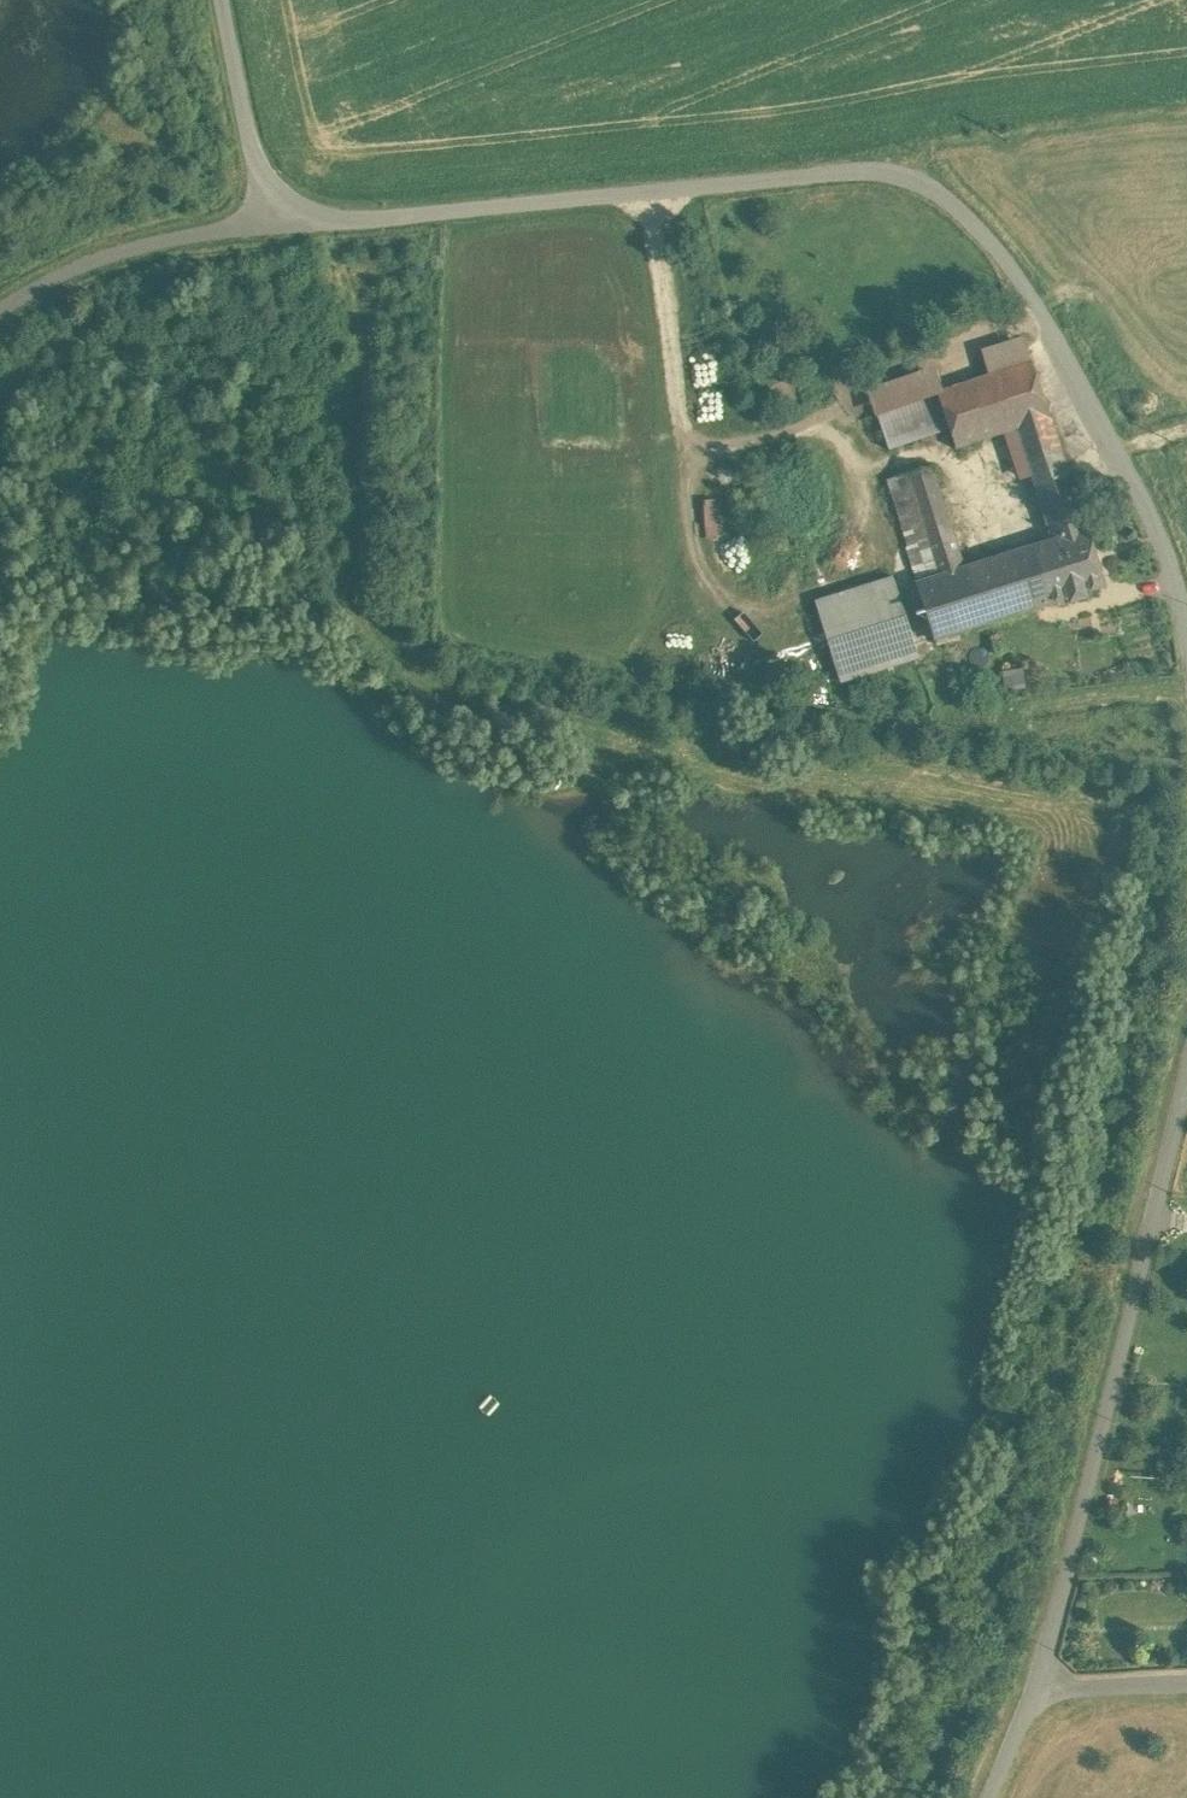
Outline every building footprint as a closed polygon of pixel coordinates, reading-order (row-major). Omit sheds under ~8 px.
[(1024,340),(953,363),(960,384),(1031,361),(1024,340)] [(960,384),(936,392),(937,394),(949,428),(956,448),(1009,431),(1050,416),(1031,361),(960,384)] [(937,394),(877,413),(889,449),(949,428),(937,394)] [(1050,416),(1009,431),(1020,460),(1060,447),(1050,416)] [(1060,447),(1020,460),(1025,478),(1032,476),(1066,465),(1060,447)] [(964,567),(931,465),(892,477),(895,488),(891,489),(909,546),(910,547),(928,541),(938,575),(918,581),(915,582),(933,639),(1047,603),(1028,546),(964,567)] [(1066,465),(1032,476),(1037,491),(1052,539),(1086,528),(1066,465)] [(1052,539),(1028,546),(1047,603),(1105,585),(1086,528),(1052,539)] [(928,541),(910,547),(909,546),(907,547),(918,581),(938,575),(928,541)] [(891,579),(817,602),(841,680),(916,656),(891,579)]
